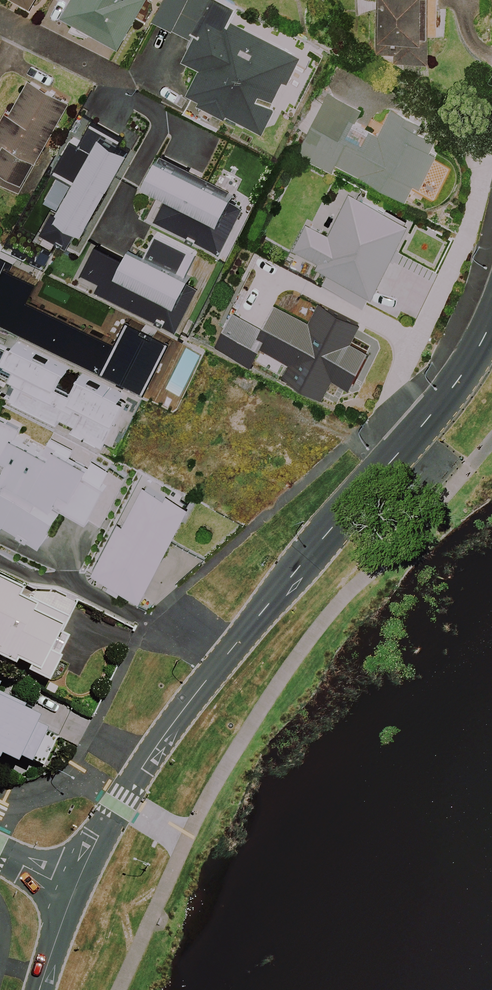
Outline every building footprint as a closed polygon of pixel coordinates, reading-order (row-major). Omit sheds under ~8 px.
[(37,8),(40,0),(16,0),(37,8)] [(139,0),(70,0),(61,17),(120,47),(142,5),(137,3),(139,0)] [(221,0),(164,0),(154,22),(191,40),(181,62),(197,70),(184,97),(261,134),(298,57),(229,23),(236,7),(221,0)] [(379,40),(423,42),(424,0),(381,0),(379,40)] [(27,81),(10,111),(6,108),(0,118),(0,142),(1,142),(0,145),(0,185),(18,195),(69,104),(27,81)] [(314,98),(297,129),(305,133),(294,154),(331,174),(370,194),(374,185),(406,201),(414,185),(419,187),(444,138),(388,109),(377,130),(356,119),(360,110),(326,92),(321,102),(314,98)] [(209,179),(161,156),(147,183),(126,226),(91,210),(84,223),(67,256),(156,300),(170,272),(174,274),(205,213),(195,208),(209,179)] [(315,263),(313,267),(323,272),(316,288),(364,312),(408,225),(340,190),(330,208),(338,212),(327,235),(306,225),(292,252),(315,263)] [(133,391),(142,396),(169,340),(125,319),(114,342),(32,303),(41,285),(13,272),(19,260),(0,251),(0,359),(1,359),(0,360),(0,374),(15,381),(6,401),(105,448),(133,391)] [(359,326),(255,272),(214,351),(250,370),(260,350),(288,365),(283,375),(323,396),(359,326)] [(86,519),(105,483),(85,472),(91,462),(49,439),(43,450),(24,440),(28,432),(0,417),(0,460),(10,465),(0,485),(0,516),(48,542),(66,508),(86,519)] [(0,578),(0,660),(27,671),(26,674),(49,683),(67,639),(61,637),(74,604),(49,594),(44,605),(24,597),(27,590),(0,578)] [(44,732),(31,726),(37,714),(0,697),(0,758),(13,764),(16,758),(29,764),(44,732)]
